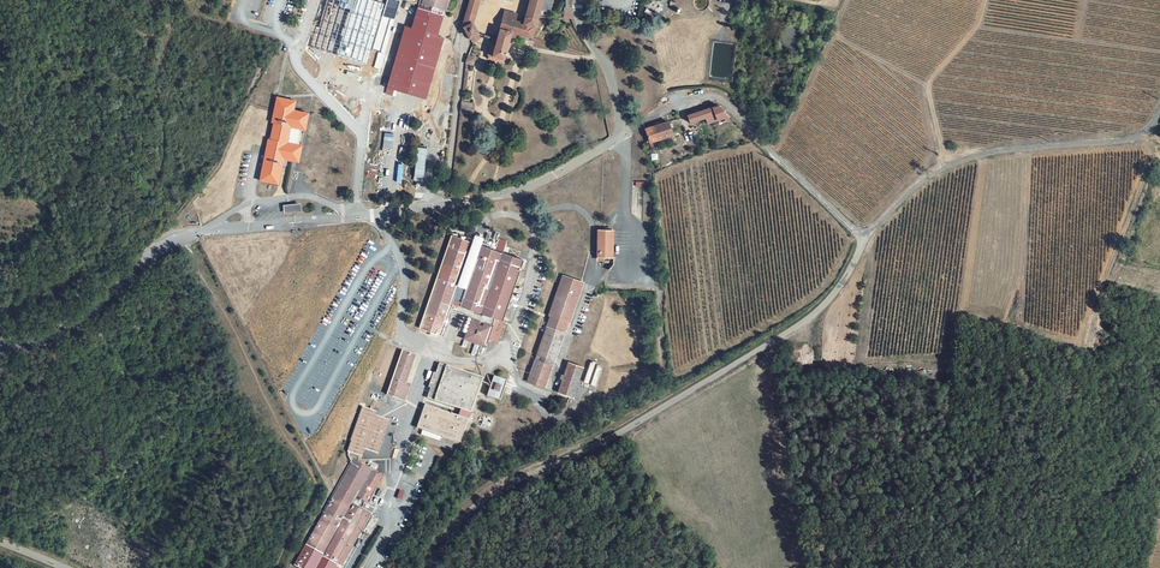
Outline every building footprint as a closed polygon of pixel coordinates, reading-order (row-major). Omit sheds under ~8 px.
[(414,4),(439,12),(442,3),(445,4),(446,0),(416,0),(414,4)] [(469,36),(470,37),(471,38),(472,38),(474,38),(475,37),(476,37),(477,36),(477,35),(477,34),(476,32),(476,31),(470,21),(476,0),(468,0),(462,21),(469,36)] [(525,22),(515,18),(516,15),(513,15),(512,17),(503,14),(497,37),(495,43),(490,42),(486,58),(503,63),(510,35),(516,36),(517,32),(533,37),(539,16),(541,16),(543,11),(549,12),(552,0),(531,0),(525,22)] [(554,43),(533,37),(532,40),(553,47),(554,43)] [(581,52),(557,45),(556,48),(580,55),(581,52)] [(474,56),(467,55),(466,62),(473,64),(474,56)] [(269,139),(261,181),(271,183),(272,177),(278,178),(282,157),(284,157),(284,159),(295,161),(296,160),(297,160),(300,147),(298,146),(302,127),(304,128),(306,114),(305,114),(305,112),(296,111),(295,112),(291,111),(293,101),(284,99),(283,105),(276,103),(273,123),(275,123),(272,140),(269,139)] [(473,103),(461,101),(460,110),(471,112),(473,103)] [(726,121),(731,119),(718,105),(687,115),(689,124),(705,119),(707,124),(725,118),(726,121)] [(665,121),(643,128),(646,141),(668,134),(665,121)] [(298,205),(287,207),(288,213),(299,212),(298,205)] [(614,229),(599,229),(597,259),(612,259),(614,229)] [(467,241),(446,234),(414,329),(427,333),(426,336),(431,338),(432,335),(437,336),(447,307),(470,315),(462,340),(486,348),(488,341),(497,344),(504,321),(501,320),(521,260),(475,244),(477,236),(470,233),(467,241)] [(580,284),(561,277),(548,319),(549,319),(566,325),(567,325),(580,284)] [(545,330),(562,336),(566,325),(549,319),(545,330)] [(562,336),(545,330),(526,389),(544,394),(549,379),(553,380),(556,372),(551,371),(544,368),(546,362),(553,364),(562,336)] [(410,363),(397,359),(382,403),(390,405),(391,403),(402,406),(406,392),(402,391),(410,363)] [(544,368),(551,371),(553,364),(546,362),(544,368)] [(479,377),(435,363),(424,399),(467,412),(479,377)] [(583,372),(567,368),(563,382),(560,381),(560,384),(562,385),(558,398),(573,403),(583,372)] [(505,381),(493,377),(486,399),(498,403),(505,381)] [(467,412),(424,399),(422,405),(465,419),(467,412)] [(465,419),(422,405),(414,429),(458,443),(465,419)] [(374,413),(360,409),(349,443),(350,443),(346,454),(359,459),(362,451),(376,456),(387,422),(372,417),(374,413)] [(352,463),(295,567),(342,567),(370,516),(352,506),(356,498),(367,504),(381,478),(352,463)]
